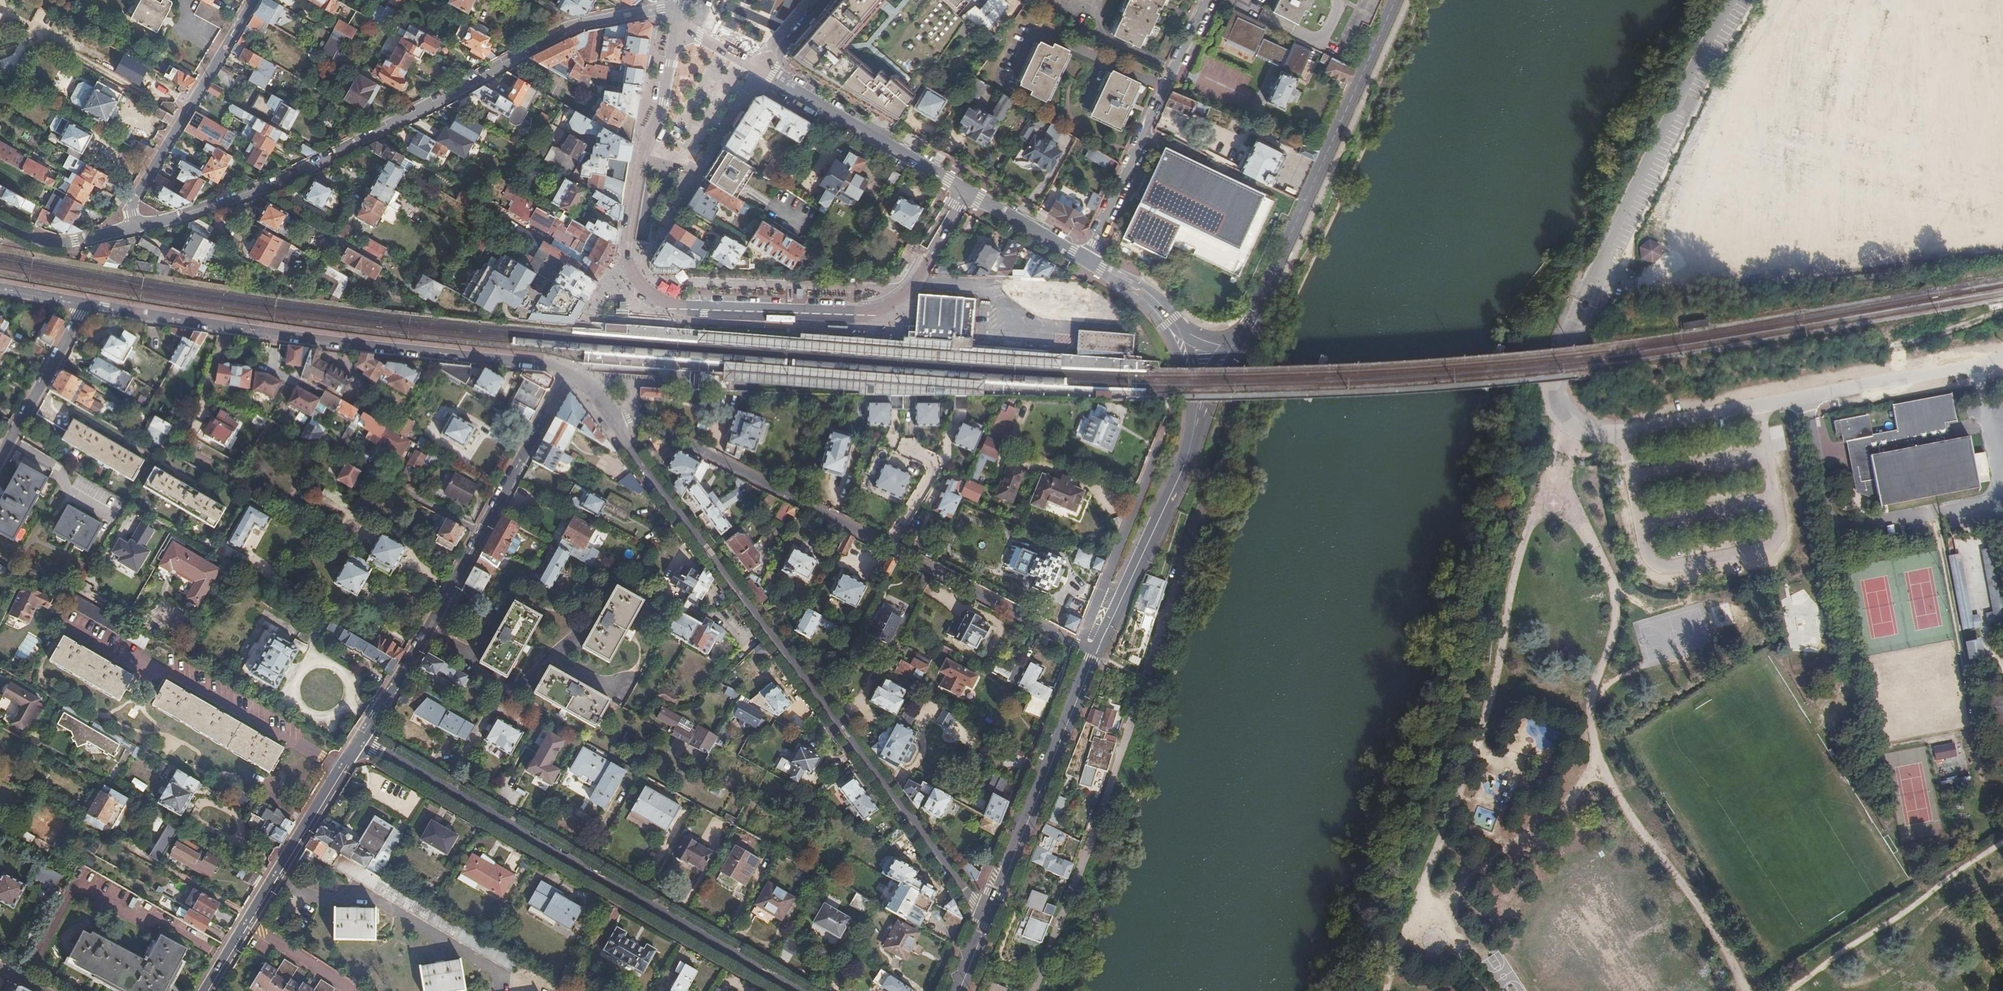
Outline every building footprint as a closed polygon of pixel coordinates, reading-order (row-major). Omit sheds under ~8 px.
[(126,16),(158,33),(171,9),(170,9),(173,4),(165,0),(135,0),(126,16)] [(272,0),(262,0),(254,14),(262,19),(268,22),(279,4),(272,0)] [(336,0),(312,0),(334,12),(340,2),(336,0)] [(400,1),(398,0),(390,0),(386,6),(394,11),(400,1)] [(448,3),(468,14),(475,0),(450,0),(448,3)] [(555,5),(575,16),(587,14),(595,0),(558,0),(555,5)] [(843,0),(828,0),(825,3),(830,5),(835,9),(843,0)] [(954,12),(935,0),(843,0),(835,9),(918,57),(953,13),(954,12)] [(954,12),(957,8),(955,6),(959,0),(935,0),(954,12)] [(1120,15),(1122,16),(1113,35),(1141,49),(1143,45),(1145,47),(1160,16),(1157,14),(1159,10),(1162,11),(1168,0),(1128,0),(1120,15)] [(1277,14),(1300,25),(1308,11),(1311,12),(1317,0),(1283,0),(1277,14)] [(1834,112),(1849,45),(1852,46),(1862,3),(1850,0),(1797,0),(1794,12),(1782,9),(1762,95),(1834,112)] [(1978,22),(1982,1),(1978,0),(1883,0),(1978,22)] [(194,15),(221,30),(229,16),(210,6),(201,1),(194,15)] [(790,61),(795,65),(800,57),(796,55),(835,9),(830,5),(825,3),(793,41),(786,49),(788,51),(794,55),(790,61)] [(393,23),(398,13),(394,11),(386,6),(377,23),(385,27),(389,20),(393,23)] [(1315,49),(1227,6),(1214,31),(1220,34),(1219,35),(1248,50),(1248,51),(1274,64),(1256,97),(1273,106),(1278,96),(1280,98),(1287,85),(1285,84),(1290,75),(1300,80),(1315,49)] [(795,65),(875,111),(918,57),(835,9),(796,55),(800,57),(795,65)] [(1855,122),(1959,147),(1984,46),(1990,47),(1993,33),(1978,30),(1977,32),(1904,15),(1904,16),(1874,9),(1849,114),(1857,116),(1855,122)] [(360,26),(365,17),(356,11),(351,21),(360,26)] [(933,66),(957,32),(964,21),(966,19),(954,12),(953,13),(918,57),(933,66)] [(257,27),(262,19),(254,14),(249,22),(257,27)] [(971,21),(966,19),(964,21),(957,32),(964,36),(969,29),(967,27),(971,21)] [(625,36),(649,40),(651,33),(652,26),(646,20),(627,24),(625,36)] [(346,36),(352,40),(360,26),(351,21),(347,27),(343,34),(346,36)] [(257,27),(249,22),(243,32),(251,37),(257,27)] [(343,34),(347,27),(338,22),(334,30),(343,34)] [(479,33),(463,23),(455,38),(472,47),(470,51),(491,62),(497,58),(493,55),(490,53),(487,51),(483,48),(489,38),(485,35),(479,33)] [(621,63),(621,62),(623,50),(625,36),(627,24),(606,28),(605,36),(604,37),(600,59),(621,63)] [(536,62),(554,72),(576,84),(581,74),(586,65),(594,66),(599,29),(584,32),(582,33),(586,41),(585,51),(583,60),(570,39),(553,48),(531,59),(536,62)] [(342,43),(346,36),(343,34),(334,30),(332,34),(330,37),(342,43)] [(425,51),(433,56),(440,44),(418,31),(415,37),(406,32),(403,38),(402,38),(425,51)] [(251,37),(243,32),(237,42),(245,47),(251,37)] [(586,41),(582,33),(577,36),(585,51),(586,41)] [(994,49),(1001,39),(993,34),(986,45),(994,49)] [(585,51),(577,36),(570,39),(583,60),(585,51)] [(623,50),(647,54),(648,46),(649,40),(625,36),(623,50)] [(338,49),(342,43),(330,37),(322,52),(333,59),(338,49)] [(420,61),(425,51),(402,38),(397,47),(395,45),(392,50),(395,52),(389,61),(406,71),(414,57),(420,61)] [(238,54),(236,57),(256,69),(251,78),(264,86),(276,65),(274,64),(272,63),(245,47),(237,42),(232,50),(238,54)] [(1056,78),(1068,51),(1053,44),(1052,47),(1040,42),(1020,85),(1032,91),(1030,94),(1045,101),(1056,78)] [(352,58),(338,49),(333,59),(347,66),(352,58)] [(627,66),(644,69),(646,61),(647,54),(623,50),(621,62),(627,63),(627,66)] [(1325,73),(1348,84),(1355,69),(1325,54),(1322,61),(1329,65),(1325,73)] [(875,111),(894,122),(925,77),(933,66),(918,57),(875,111)] [(401,79),(406,71),(389,61),(387,59),(383,66),(378,63),(374,71),(379,74),(377,77),(402,91),(403,91),(404,90),(407,84),(406,82),(401,79)] [(448,73),(452,66),(439,59),(435,65),(448,73)] [(594,76),(618,80),(619,71),(594,66),(586,65),(581,74),(594,76)] [(626,71),(624,82),(642,85),(643,77),(644,69),(627,66),(626,71)] [(170,67),(164,76),(191,91),(196,82),(170,67)] [(353,70),(350,74),(357,79),(360,74),(353,70)] [(1140,82),(1113,70),(1092,113),(1119,126),(1140,82)] [(584,89),(587,90),(589,79),(593,80),(594,76),(581,74),(576,84),(584,89)] [(363,109),(377,84),(365,77),(361,83),(357,81),(346,99),(363,109)] [(979,97),(987,84),(975,77),(966,90),(979,97)] [(264,86),(251,78),(249,80),(262,88),(264,86)] [(519,79),(507,100),(517,105),(518,106),(526,110),(538,89),(530,85),(519,79)] [(605,88),(603,100),(636,118),(639,101),(642,85),(624,82),(623,88),(625,89),(625,92),(605,88)] [(99,83),(95,90),(84,109),(83,110),(107,123),(123,96),(99,83)] [(84,109),(95,90),(84,84),(79,85),(72,97),(74,104),(84,109)] [(223,91),(212,84),(208,90),(219,96),(223,91)] [(507,100),(484,86),(472,93),(483,100),(481,102),(509,117),(517,105),(507,100)] [(947,98),(927,86),(914,107),(934,119),(947,98)] [(1172,92),(1166,106),(1191,116),(1192,113),(1206,119),(1210,108),(1196,102),(1172,92)] [(1003,122),(1015,101),(1003,94),(990,116),(983,112),(986,108),(979,104),(977,108),(976,108),(973,112),(969,110),(963,121),(963,122),(961,127),(964,128),(963,130),(970,133),(970,135),(986,144),(999,122),(1000,123),(1003,122)] [(286,129),(298,109),(275,95),(270,105),(279,110),(273,121),(286,129)] [(798,142),(810,122),(763,95),(755,96),(746,112),(730,137),(723,148),(755,169),(757,165),(751,160),(747,161),(751,155),(748,153),(763,130),(767,123),(798,142)] [(636,118),(603,100),(603,99),(591,119),(632,143),(634,130),(636,118)] [(262,134),(268,124),(232,103),(229,108),(230,110),(230,112),(240,118),(246,118),(253,122),(250,127),(262,134)] [(170,125),(175,118),(153,106),(149,114),(170,125)] [(631,151),(632,143),(591,119),(574,110),(568,120),(569,126),(578,131),(584,129),(587,130),(598,134),(602,136),(601,138),(598,139),(598,141),(594,146),(593,152),(592,152),(590,152),(590,154),(608,157),(609,152),(614,153),(614,158),(629,161),(631,151)] [(209,119),(196,112),(184,130),(208,143),(225,152),(235,134),(226,129),(221,126),(209,119)] [(213,113),(209,119),(221,126),(225,120),(213,113)] [(541,113),(539,117),(548,122),(550,118),(541,113)] [(48,128),(54,131),(62,118),(56,115),(54,116),(48,126),(48,128)] [(54,131),(61,135),(58,141),(82,154),(92,135),(69,122),(62,118),(54,131)] [(440,130),(421,119),(407,127),(428,138),(434,142),(440,130)] [(497,134),(471,119),(459,139),(486,154),(497,134)] [(1034,126),(1027,122),(1019,136),(1025,140),(1034,126)] [(1063,129),(1052,123),(1046,134),(1057,140),(1063,129)] [(286,139),(288,136),(268,124),(262,134),(276,142),(278,137),(284,140),(286,139)] [(126,127),(121,142),(131,145),(137,131),(126,127)] [(269,153),(276,142),(262,134),(250,127),(244,139),(251,143),(269,153)] [(1836,154),(1990,190),(1995,168),(1842,132),(1836,154)] [(580,161),(584,153),(583,152),(587,144),(570,134),(561,150),(566,153),(580,161)] [(425,158),(431,147),(425,143),(427,140),(419,136),(411,150),(425,158)] [(1043,142),(1035,137),(1030,144),(1029,143),(1026,147),(1028,148),(1024,155),(1031,159),(1032,163),(1039,167),(1042,166),(1049,170),(1055,160),(1054,159),(1055,156),(1057,157),(1060,152),(1051,147),(1054,143),(1046,138),(1043,142)] [(436,143),(434,142),(428,138),(427,140),(425,143),(431,147),(433,148),(436,143)] [(150,159),(155,151),(135,140),(131,149),(140,154),(150,159)] [(1240,171),(1270,186),(1276,175),(1271,173),(1281,152),(1255,140),(1240,171)] [(1292,149),(1296,151),(1299,143),(1291,140),(1288,148),(1291,150),(1292,149)] [(404,158),(377,142),(366,148),(386,160),(399,167),(398,168),(404,171),(408,173),(413,164),(404,158)] [(436,142),(436,143),(433,148),(432,151),(443,157),(448,149),(436,142)] [(227,165),(232,156),(225,152),(208,143),(205,149),(214,153),(212,157),(227,165)] [(260,168),(269,153),(251,143),(247,150),(252,153),(248,161),(260,168)] [(309,157),(318,152),(303,143),(298,151),(309,157)] [(10,165),(17,153),(0,144),(0,159),(10,165)] [(773,180),(790,153),(777,144),(774,149),(778,151),(773,159),(771,158),(768,162),(770,164),(763,174),(773,180)] [(1298,153),(1313,160),(1317,150),(1302,144),(1299,153),(1298,153)] [(1976,156),(1989,160),(1992,147),(1980,144),(1976,156)] [(188,154),(175,146),(171,153),(181,159),(185,161),(188,154)] [(1108,163),(1111,158),(1090,146),(1088,151),(1108,163)] [(566,153),(561,150),(556,147),(548,163),(557,168),(566,153)] [(755,169),(723,148),(714,161),(704,177),(711,181),(737,197),(755,169)] [(1313,161),(1289,150),(1275,181),(1298,192),(1313,161)] [(856,157),(838,188),(833,196),(833,197),(850,206),(854,204),(857,199),(858,199),(869,181),(857,175),(865,162),(863,161),(866,155),(860,151),(856,157)] [(1167,254),(1173,243),(1183,222),(1239,247),(1264,196),(1165,151),(1153,176),(1141,201),(1126,234),(1167,254)] [(831,200),(833,197),(833,196),(838,188),(856,157),(852,155),(847,152),(840,164),(834,161),(821,184),(823,186),(815,199),(822,204),(819,209),(824,213),(831,200)] [(1271,173),(1276,175),(1286,154),(1281,152),(1271,173)] [(17,153),(10,165),(52,188),(55,182),(45,176),(49,171),(32,161),(31,162),(27,160),(26,160),(16,155),(17,153)] [(626,180),(629,161),(614,158),(608,157),(590,154),(584,153),(580,161),(578,163),(582,164),(580,175),(589,177),(588,186),(595,190),(622,205),(626,180)] [(144,169),(150,159),(140,154),(134,164),(144,169)] [(94,186),(101,190),(108,177),(69,155),(67,160),(74,164),(73,166),(82,171),(82,170),(85,172),(81,179),(94,186)] [(215,187),(227,165),(212,157),(203,171),(202,173),(210,178),(208,183),(215,187)] [(203,171),(185,161),(181,159),(177,166),(183,169),(200,178),(202,173),(203,171)] [(398,168),(399,167),(386,160),(376,179),(393,189),(404,171),(398,168)] [(884,187),(893,171),(888,167),(878,183),(884,187)] [(179,194),(193,202),(205,181),(200,178),(183,169),(178,178),(185,182),(179,194)] [(894,193),(904,177),(893,171),(884,187),(890,191),(894,193)] [(1135,198),(1141,201),(1153,176),(1147,173),(1141,186),(1135,198)] [(67,196),(83,205),(94,186),(81,179),(72,174),(69,181),(66,179),(65,181),(72,186),(68,192),(67,196)] [(158,175),(154,181),(162,185),(166,187),(169,181),(158,175)] [(334,191),(315,179),(304,198),(323,209),(334,191)] [(393,189),(376,179),(367,194),(386,206),(397,212),(401,205),(394,202),(399,192),(393,189)] [(552,200),(551,202),(559,206),(558,207),(572,215),(586,190),(573,182),(572,183),(565,179),(560,187),(557,185),(549,198),(552,200)] [(154,181),(152,185),(159,190),(162,185),(154,181)] [(166,187),(177,193),(179,190),(174,187),(175,185),(169,181),(166,187)] [(750,206),(745,202),(737,197),(711,181),(707,189),(700,184),(696,190),(687,205),(700,213),(710,220),(717,209),(715,207),(719,202),(737,214),(739,211),(745,214),(750,206)] [(176,208),(192,203),(193,202),(179,194),(177,193),(166,187),(162,185),(159,190),(156,196),(176,208)] [(27,200),(3,187),(0,191),(0,196),(2,197),(1,198),(22,209),(27,200)] [(799,197),(804,200),(808,194),(807,193),(810,189),(806,187),(803,191),(802,191),(799,197)] [(530,196),(518,189),(514,195),(516,196),(508,212),(516,217),(520,219),(524,212),(531,216),(530,217),(549,228),(555,218),(569,226),(568,228),(595,244),(593,249),(585,245),(581,243),(576,251),(581,254),(594,261),(605,268),(609,261),(613,254),(615,244),(585,227),(559,212),(544,204),(540,202),(530,196)] [(619,220),(622,205),(595,190),(592,196),(592,201),(595,203),(594,207),(619,220)] [(886,206),(894,193),(890,191),(888,194),(887,193),(881,202),(886,206)] [(462,192),(457,201),(471,209),(475,202),(471,199),(472,197),(462,192)] [(72,225),(81,209),(65,200),(53,194),(45,210),(55,216),(72,225)] [(386,206),(367,194),(360,205),(363,207),(358,216),(361,218),(360,220),(374,227),(386,206)] [(1089,208),(1096,212),(1102,197),(1096,194),(1089,208)] [(1064,205),(1080,215),(1083,209),(1079,206),(1080,204),(1080,201),(1075,198),(1072,200),(1071,201),(1061,195),(1057,202),(1063,206),(1064,205)] [(67,196),(65,200),(81,209),(83,205),(67,196)] [(912,225),(917,229),(925,215),(920,212),(922,208),(912,202),(911,203),(900,196),(889,215),(910,228),(912,225)] [(1183,222),(1173,243),(1240,275),(1275,201),(1264,196),(1239,247),(1183,222)] [(499,206),(505,210),(510,203),(503,199),(499,206)] [(1050,213),(1079,231),(1086,219),(1080,216),(1080,215),(1064,205),(1063,206),(1057,202),(1056,201),(1050,213)] [(288,215),(289,213),(269,202),(258,221),(267,227),(278,233),(284,221),(286,222),(288,221),(290,218),(290,216),(288,215)] [(26,222),(35,226),(44,210),(36,205),(29,217),(26,222)] [(250,212),(238,205),(227,209),(245,219),(250,212)] [(75,233),(82,231),(72,225),(55,216),(45,210),(44,210),(35,226),(41,229),(44,223),(66,235),(75,233)] [(531,216),(524,212),(520,219),(534,227),(552,237),(556,229),(581,243),(585,245),(593,249),(595,244),(568,228),(569,226),(555,218),(549,228),(530,217),(531,216)] [(506,229),(509,230),(513,223),(495,214),(492,220),(499,225),(506,229)] [(616,236),(618,229),(602,220),(602,221),(591,215),(585,227),(615,244),(616,236)] [(513,223),(530,233),(534,227),(520,219),(516,217),(513,223)] [(1789,236),(1797,234),(1796,227),(1804,225),(1802,217),(1786,220),(1789,236)] [(213,228),(198,220),(183,225),(193,231),(208,239),(213,228)] [(786,266),(791,269),(793,265),(804,247),(762,220),(757,229),(749,241),(776,259),(786,266)] [(1041,222),(1039,227),(1050,232),(1052,228),(1041,222)] [(343,223),(336,235),(346,240),(353,229),(343,223)] [(509,230),(540,248),(543,241),(530,233),(513,223),(509,230)] [(696,237),(675,224),(671,230),(665,239),(678,247),(681,242),(690,246),(696,237)] [(494,248),(506,229),(499,225),(488,244),(494,248)] [(276,236),(278,233),(267,227),(265,230),(276,236)] [(574,250),(576,251),(581,243),(556,229),(552,237),(574,250)] [(276,236),(265,230),(250,255),(277,270),(292,245),(276,236)] [(203,265),(216,243),(208,239),(193,231),(181,253),(203,265)] [(731,269),(749,270),(750,260),(740,255),(745,248),(745,247),(724,234),(710,255),(731,269)] [(688,249),(695,254),(704,242),(696,237),(690,246),(688,249)] [(138,244),(160,257),(162,251),(158,247),(142,238),(138,244)] [(105,263),(104,266),(118,268),(131,245),(122,239),(118,240),(105,263)] [(488,244),(479,239),(474,247),(483,253),(488,244)] [(680,267),(695,268),(700,260),(700,257),(695,254),(688,249),(686,252),(678,247),(665,239),(658,250),(650,263),(658,267),(680,267)] [(1668,242),(1658,239),(1650,246),(1652,256),(1662,259),(1670,252),(1668,242)] [(118,240),(103,244),(95,258),(105,263),(118,240)] [(991,275),(1006,276),(1014,262),(1023,246),(1013,240),(1005,254),(1006,255),(1005,257),(996,272),(994,271),(991,275)] [(363,250),(380,259),(385,251),(368,241),(363,250)] [(582,272),(597,281),(601,274),(605,268),(594,261),(581,254),(579,256),(583,258),(581,263),(570,256),(572,253),(558,246),(556,248),(543,241),(540,248),(549,253),(562,259),(572,265),(582,271),(582,272)] [(971,275),(991,275),(994,271),(990,269),(998,254),(1000,251),(984,242),(973,261),(977,264),(971,275)] [(804,247),(793,265),(799,269),(803,268),(809,259),(808,255),(812,247),(806,243),(804,247)] [(380,266),(350,248),(343,260),(368,274),(374,277),(380,266)] [(207,267),(203,265),(181,253),(174,249),(167,261),(175,265),(174,267),(185,273),(186,271),(193,275),(197,268),(204,271),(207,267)] [(579,256),(581,254),(576,251),(574,250),(572,253),(570,256),(581,263),(583,258),(579,256)] [(553,282),(585,301),(592,290),(597,281),(582,272),(582,271),(572,265),(562,259),(549,253),(542,264),(558,273),(557,276),(525,258),(523,262),(527,264),(526,266),(536,272),(553,282)] [(561,321),(573,322),(585,301),(553,282),(545,295),(530,286),(529,283),(536,272),(526,266),(505,254),(496,268),(485,262),(480,270),(476,268),(461,295),(490,312),(497,302),(502,303),(518,307),(518,309),(521,313),(517,316),(527,317),(529,313),(531,315),(530,317),(536,318),(540,315),(545,317),(543,319),(551,320),(553,316),(561,321)] [(857,254),(848,270),(857,271),(865,258),(857,254)] [(990,269),(994,271),(996,272),(1005,257),(998,254),(990,269)] [(1048,277),(1055,265),(1037,255),(1028,270),(1014,262),(1006,276),(1048,277)] [(131,260),(130,267),(153,271),(154,264),(131,260)] [(680,270),(680,267),(658,267),(650,263),(650,265),(650,269),(650,270),(652,274),(676,274),(680,270)] [(332,295),(339,299),(349,281),(348,277),(332,267),(326,264),(322,271),(339,281),(332,295)] [(157,267),(154,274),(162,275),(164,270),(164,269),(163,267),(160,266),(157,267)] [(374,277),(381,280),(383,276),(385,278),(388,272),(380,266),(374,277)] [(435,301),(444,286),(443,285),(416,270),(413,276),(418,280),(413,288),(435,301)] [(1676,285),(1689,286),(1689,275),(1676,274),(1676,285)] [(391,301),(397,290),(389,286),(383,296),(391,301)] [(1084,291),(1076,303),(1103,318),(1110,306),(1084,291)] [(975,298),(918,293),(916,316),(914,337),(903,335),(902,340),(801,332),(800,337),(937,347),(1063,357),(1078,358),(1133,353),(1134,333),(1078,329),(1076,355),(1048,352),(972,346),(972,339),(975,298)] [(626,303),(620,302),(619,309),(617,309),(617,314),(628,315),(629,310),(626,310),(626,303)] [(38,339),(52,347),(65,323),(54,317),(49,324),(45,322),(40,332),(42,333),(38,339)] [(3,335),(8,337),(12,328),(8,326),(9,323),(0,318),(0,329),(4,332),(3,335)] [(628,325),(606,323),(605,327),(605,331),(627,333),(627,331),(628,325)] [(12,340),(38,354),(42,347),(17,334),(18,331),(12,328),(8,337),(12,340)] [(169,363),(173,365),(181,370),(197,342),(202,345),(208,335),(188,332),(172,330),(171,335),(181,341),(169,362),(169,363)] [(119,340),(112,336),(103,351),(104,351),(102,354),(118,363),(119,361),(124,363),(133,348),(132,347),(137,339),(125,331),(119,340)] [(6,353),(12,340),(8,337),(3,335),(0,333),(0,350),(5,352),(6,353)] [(972,346),(1048,352),(1048,350),(986,345),(974,344),(975,339),(972,339),(972,346)] [(302,348),(288,346),(285,365),(305,368),(311,350),(302,348)] [(878,348),(877,354),(904,356),(905,348),(884,347),(884,349),(878,348)] [(311,350),(305,368),(301,379),(310,384),(313,379),(322,384),(330,370),(317,362),(321,351),(311,350)] [(134,377),(98,356),(88,372),(124,393),(134,377)] [(374,358),(361,357),(358,367),(367,372),(365,375),(375,381),(381,373),(392,380),(390,384),(405,393),(409,387),(412,389),(414,386),(414,385),(384,367),(374,361),(374,358)] [(384,367),(414,385),(420,376),(401,365),(386,363),(384,367)] [(427,364),(439,371),(466,386),(469,379),(470,369),(458,368),(445,366),(427,364)] [(221,378),(220,384),(248,388),(250,371),(247,370),(235,369),(222,367),(221,378)] [(322,384),(319,389),(326,393),(343,403),(347,396),(342,393),(350,380),(331,368),(330,370),(322,384)] [(486,371),(470,369),(469,379),(466,386),(487,398),(489,395),(494,399),(504,381),(486,371)] [(7,378),(19,384),(22,378),(10,372),(7,378)] [(61,372),(50,391),(73,404),(75,399),(99,412),(102,406),(91,400),(95,391),(61,372)] [(722,374),(696,372),(696,382),(695,393),(728,396),(729,381),(722,381),(722,374)] [(509,409),(530,421),(541,400),(548,387),(552,380),(544,375),(524,374),(521,376),(525,378),(509,409)] [(274,401),(283,385),(266,377),(254,375),(251,393),(259,395),(274,401)] [(321,405),(322,402),(299,388),(289,405),(313,418),(321,405)] [(646,389),(641,389),(640,397),(665,399),(666,391),(660,390),(646,389)] [(322,402),(321,405),(337,414),(343,403),(326,393),(322,402)] [(579,434),(616,454),(615,453),(595,426),(570,393),(568,393),(562,403),(554,419),(566,425),(572,429),(573,429),(574,430),(575,431),(579,433),(579,434)] [(1870,416),(1836,422),(1839,436),(1844,435),(1844,441),(1850,440),(1860,490),(1877,499),(1879,507),(1978,487),(1976,474),(1986,472),(1979,435),(1949,441),(1946,421),(1958,419),(1954,395),(1894,407),(1899,431),(1874,436),(1870,416)] [(916,400),(901,398),(900,411),(912,412),(913,426),(938,429),(936,407),(915,405),(916,400)] [(953,409),(966,410),(967,400),(954,399),(953,409)] [(891,403),(861,402),(860,430),(892,430),(891,403)] [(137,406),(130,403),(128,406),(129,408),(140,415),(142,411),(136,408),(137,406)] [(343,403),(337,414),(354,423),(347,436),(347,437),(351,440),(359,426),(358,425),(361,420),(368,424),(366,429),(371,432),(367,439),(377,445),(378,442),(386,428),(377,423),(343,403)] [(1098,406),(1084,441),(1107,450),(1116,429),(1115,428),(1118,420),(1106,415),(1108,410),(1098,406)] [(207,437),(228,449),(235,436),(236,437),(241,428),(234,424),(235,423),(230,420),(231,417),(223,412),(217,423),(219,424),(217,426),(214,424),(207,437)] [(739,447),(745,449),(755,451),(757,443),(758,444),(764,420),(735,412),(729,436),(730,436),(726,453),(736,458),(739,447)] [(114,413),(111,419),(117,422),(121,416),(115,413),(114,413)] [(1000,413),(996,420),(988,438),(991,439),(1002,444),(1013,420),(1000,413)] [(175,429),(188,436),(192,421),(181,415),(174,428),(175,429)] [(462,449),(474,428),(452,416),(440,436),(462,449)] [(153,444),(151,447),(158,451),(160,448),(172,427),(156,417),(146,435),(159,443),(157,447),(153,444)] [(542,442),(563,453),(575,431),(574,430),(573,429),(572,429),(566,425),(554,419),(542,442)] [(88,429),(74,420),(71,426),(63,440),(133,481),(144,462),(129,453),(131,451),(124,446),(122,449),(97,434),(98,431),(90,426),(88,429)] [(270,420),(264,431),(268,433),(274,423),(270,420)] [(188,436),(196,440),(203,427),(192,421),(188,436)] [(404,438),(413,425),(407,421),(398,435),(404,438)] [(1077,433),(1082,434),(1086,423),(1081,421),(1077,433)] [(979,435),(958,425),(947,446),(969,456),(979,435)] [(310,428),(302,438),(316,446),(323,433),(310,426),(309,427),(310,428)] [(172,427),(160,448),(163,450),(175,429),(174,428),(172,427)] [(386,428),(378,442),(394,452),(400,455),(408,440),(404,438),(398,435),(386,428)] [(828,430),(819,471),(842,478),(852,437),(828,430)] [(991,439),(988,438),(982,451),(996,457),(1000,447),(990,442),(991,439)] [(542,442),(532,461),(553,472),(563,453),(542,442)] [(430,453),(439,458),(444,450),(432,443),(427,452),(430,453)] [(644,450),(649,457),(654,453),(654,451),(651,446),(648,446),(646,448),(644,450)] [(876,446),(864,474),(876,481),(871,490),(898,502),(908,479),(887,469),(893,453),(876,446)] [(742,461),(745,449),(739,447),(736,458),(742,461)] [(370,455),(360,449),(356,455),(367,462),(370,455)] [(417,449),(409,463),(420,470),(424,462),(428,456),(417,449)] [(681,498),(685,490),(691,480),(700,464),(701,463),(679,452),(676,452),(667,468),(667,470),(678,476),(672,486),(681,498)] [(439,458),(430,453),(428,456),(424,462),(434,467),(439,458)] [(978,457),(969,477),(977,481),(986,460),(978,457)] [(361,471),(347,463),(338,479),(352,487),(361,471)] [(707,468),(701,463),(700,464),(691,480),(694,484),(696,483),(698,485),(707,468)] [(22,466),(7,493),(6,492),(1,502),(2,503),(0,507),(0,535),(14,542),(49,482),(22,466)] [(1007,466),(995,496),(1012,502),(1023,472),(1007,466)] [(170,477),(156,468),(144,488),(214,529),(226,510),(211,500),(212,498),(205,494),(203,496),(177,481),(179,478),(172,474),(170,477)] [(456,475),(446,494),(467,505),(477,487),(456,475)] [(1083,492),(1042,476),(1030,504),(1043,510),(1046,502),(1075,512),(1083,492)] [(960,499),(962,494),(966,485),(950,478),(943,492),(960,499)] [(691,480),(685,490),(703,513),(717,502),(711,494),(707,497),(698,485),(696,483),(694,484),(691,480)] [(638,494),(643,490),(638,483),(631,490),(638,494)] [(981,489),(967,483),(966,485),(962,494),(976,500),(981,489)] [(619,514),(621,509),(589,492),(575,484),(569,495),(573,498),(568,507),(578,513),(581,508),(598,516),(603,508),(614,514),(615,512),(619,514)] [(743,498),(752,494),(747,485),(739,488),(743,498)] [(350,499),(327,486),(323,493),(346,506),(347,505),(350,499)] [(717,502),(703,513),(720,535),(730,528),(720,514),(724,511),(720,505),(722,504),(725,507),(741,495),(737,488),(717,502)] [(960,499),(943,492),(935,510),(951,517),(960,499)] [(353,509),(356,505),(359,498),(353,495),(350,499),(347,505),(353,509)] [(356,505),(364,509),(368,501),(360,497),(359,498),(356,505)] [(271,518),(249,506),(229,543),(241,550),(255,525),(264,530),(271,518)] [(788,512),(795,516),(798,510),(791,506),(788,512)] [(103,526),(70,507),(54,535),(87,554),(103,526)] [(432,521),(439,525),(443,516),(435,512),(431,519),(432,521)] [(455,546),(465,528),(443,516),(439,525),(442,527),(437,536),(438,537),(436,541),(451,550),(454,545),(455,546)] [(573,518),(557,547),(570,555),(591,566),(592,566),(595,560),(582,553),(594,530),(573,518)] [(501,562),(518,531),(519,530),(500,519),(482,552),(501,562)] [(125,544),(114,538),(104,557),(135,574),(148,551),(144,549),(154,531),(137,522),(125,544)] [(169,527),(160,522),(157,528),(165,533),(169,527)] [(359,558),(374,567),(391,577),(407,548),(382,534),(370,556),(363,551),(359,558)] [(845,534),(837,551),(845,556),(854,539),(845,534)] [(1992,535),(1985,537),(1991,567),(1999,565),(1992,535)] [(725,543),(737,558),(742,554),(748,550),(750,548),(751,547),(743,537),(742,538),(736,536),(735,536),(725,543)] [(2000,570),(1999,565),(1991,567),(1985,537),(1982,537),(1995,599),(1987,601),(1988,604),(1999,601),(1992,572),(2000,570)] [(222,571),(174,542),(160,566),(172,573),(174,569),(198,582),(187,600),(201,608),(222,571)] [(1973,604),(1960,542),(1957,543),(1971,608),(1981,605),(1981,603),(1973,604)] [(1971,608),(1957,543),(1949,544),(1965,617),(1983,613),(1981,605),(1971,608)] [(557,547),(538,582),(551,589),(570,555),(557,547)] [(742,554),(737,558),(748,572),(758,564),(757,563),(759,557),(751,547),(750,548),(748,550),(742,554)] [(1037,555),(1022,548),(1012,571),(1028,577),(1028,576),(1036,579),(1033,588),(1048,594),(1051,585),(1052,585),(1056,576),(1059,568),(1059,567),(1062,558),(1047,552),(1044,560),(1036,556),(1037,555)] [(817,561),(795,549),(784,569),(793,574),(795,571),(808,577),(817,561)] [(497,568),(498,568),(501,562),(482,552),(480,557),(497,568)] [(359,558),(352,554),(334,585),(356,598),(374,567),(359,558)] [(1103,568),(1106,560),(1091,554),(1087,562),(1103,568)] [(480,557),(465,585),(482,593),(487,585),(497,568),(480,557)] [(889,579),(898,561),(889,557),(880,574),(889,579)] [(689,594),(698,578),(694,575),(694,574),(685,568),(684,569),(679,567),(670,583),(689,594)] [(696,607),(712,581),(703,569),(698,578),(689,594),(684,602),(678,599),(672,611),(677,614),(667,633),(706,654),(717,635),(682,614),(683,612),(685,612),(689,604),(696,607)] [(2000,570),(1992,572),(1999,601),(1988,604),(1989,612),(2002,609),(2002,585),(2000,570)] [(762,580),(767,583),(772,573),(767,571),(762,580)] [(1147,574),(1144,573),(1141,583),(1147,585),(1146,590),(1144,590),(1142,596),(1144,600),(1147,601),(1143,613),(1154,618),(1166,582),(1147,574)] [(752,574),(743,580),(760,603),(766,598),(759,588),(757,589),(750,581),(752,579),(765,587),(767,583),(762,580),(753,575),(752,574)] [(924,593),(931,578),(923,574),(915,588),(924,593)] [(843,575),(832,595),(856,608),(867,587),(843,575)] [(53,599),(24,586),(10,616),(22,622),(25,615),(32,618),(37,607),(41,606),(49,610),(53,599)] [(74,598),(68,608),(119,637),(126,624),(76,595),(74,598)] [(637,611),(611,596),(577,656),(603,671),(637,611)] [(538,616),(512,601),(477,662),(504,676),(538,616)] [(1140,603),(1134,601),(1131,606),(1139,609),(1140,605),(1140,603)] [(885,603),(882,610),(902,620),(905,613),(885,603)] [(837,626),(807,610),(796,632),(810,640),(819,624),(834,632),(837,626)] [(882,610),(869,634),(889,645),(902,620),(882,610)] [(953,621),(946,633),(967,643),(976,648),(982,638),(988,628),(978,622),(980,618),(969,613),(962,625),(953,621)] [(1075,635),(1082,618),(1068,613),(1061,628),(1075,635)] [(25,615),(22,622),(29,625),(32,618),(25,615)] [(375,648),(330,622),(326,630),(326,633),(360,652),(362,652),(364,648),(374,654),(372,657),(382,662),(379,666),(391,673),(398,662),(375,648)] [(1983,627),(1967,630),(1971,647),(1986,644),(1983,627)] [(151,638),(133,628),(126,641),(143,651),(151,638)] [(26,633),(14,658),(26,663),(38,638),(26,633)] [(299,651),(273,636),(265,649),(267,651),(260,662),(258,661),(251,675),(277,690),(284,677),(282,676),(289,664),(291,665),(299,651)] [(133,678),(64,638),(50,662),(120,701),(133,678)] [(381,639),(375,648),(398,662),(404,652),(401,650),(402,649),(396,647),(394,647),(395,646),(390,643),(389,643),(381,639)] [(881,646),(879,649),(891,655),(893,652),(881,646)] [(927,665),(931,660),(916,652),(913,658),(927,665)] [(428,653),(419,667),(437,677),(446,663),(428,653)] [(923,673),(927,665),(913,658),(910,665),(923,673)] [(976,675),(945,659),(939,670),(945,673),(939,685),(957,695),(964,683),(970,687),(976,675)] [(918,684),(923,673),(910,665),(900,660),(895,671),(918,684)] [(1011,671),(1006,680),(1031,693),(1049,702),(1054,690),(1037,681),(1043,669),(1029,661),(1025,669),(1014,664),(1011,671)] [(995,662),(990,671),(1006,680),(1011,671),(995,662)] [(814,673),(819,680),(835,672),(830,664),(814,673)] [(610,702),(549,667),(534,693),(594,728),(610,702)] [(464,679),(466,675),(457,670),(454,675),(464,679)] [(879,688),(876,686),(868,701),(894,715),(902,700),(900,699),(901,696),(904,698),(907,692),(884,679),(879,688)] [(282,748),(164,681),(155,696),(153,694),(151,697),(154,699),(150,704),(268,772),(282,748)] [(0,692),(0,699),(15,707),(6,725),(20,732),(37,698),(5,682),(0,692)] [(771,683),(749,699),(778,715),(791,705),(776,685),(774,686),(771,683)] [(727,688),(724,694),(733,698),(736,692),(727,688)] [(1049,702),(1031,693),(1023,712),(1042,719),(1049,702)] [(425,698),(414,712),(438,725),(437,726),(456,737),(456,735),(465,740),(473,726),(465,720),(425,698)] [(742,702),(734,716),(741,720),(739,723),(740,725),(745,728),(747,727),(749,724),(756,727),(757,725),(761,728),(765,721),(760,718),(762,713),(742,702)] [(33,728),(40,707),(33,705),(26,725),(33,728)] [(122,739),(65,706),(62,711),(60,710),(56,717),(58,718),(55,723),(71,732),(74,738),(73,739),(75,744),(76,743),(79,749),(87,745),(89,743),(104,752),(103,753),(107,756),(108,754),(114,758),(117,752),(116,750),(122,739)] [(707,756),(717,738),(696,727),(694,731),(690,729),(688,733),(675,726),(679,718),(661,708),(656,719),(674,729),(670,735),(690,746),(707,756)] [(1107,708),(1105,713),(1113,716),(1114,710),(1107,708)] [(936,723),(948,728),(953,715),(940,710),(936,723)] [(915,718),(903,711),(894,727),(878,757),(883,765),(886,762),(898,768),(902,762),(905,764),(911,763),(918,750),(917,745),(912,743),(917,734),(909,729),(915,718)] [(1113,716),(1105,713),(1103,720),(1100,719),(1099,724),(1109,728),(1113,716)] [(496,717),(483,738),(510,753),(523,731),(496,717)] [(878,757),(894,727),(890,725),(885,733),(882,734),(878,742),(880,742),(871,748),(878,757)] [(562,741),(546,732),(522,774),(549,789),(559,771),(548,765),(562,741)] [(26,742),(38,749),(43,742),(30,735),(26,742)] [(1085,764),(1106,772),(1115,744),(1113,744),(1106,741),(1094,737),(1085,764)] [(1933,746),(1934,761),(1956,758),(1954,743),(1933,746)] [(819,758),(798,746),(789,763),(779,758),(774,768),(789,776),(789,778),(796,782),(802,771),(810,774),(819,758)] [(582,749),(570,771),(580,776),(581,775),(599,784),(590,800),(603,808),(624,773),(582,749)] [(118,763),(125,767),(133,754),(126,750),(118,763)] [(1976,761),(1945,768),(1946,776),(1978,769),(1976,761)] [(193,794),(199,784),(178,771),(172,781),(171,781),(159,803),(182,816),(194,794),(193,794)] [(133,777),(129,784),(142,793),(147,786),(133,777)] [(1956,790),(1971,787),(1969,777),(1954,780),(1956,790)] [(850,805),(864,794),(852,778),(838,788),(850,805)] [(912,802),(920,787),(909,780),(902,790),(912,802)] [(945,815),(954,800),(923,783),(920,787),(912,802),(916,808),(927,791),(931,792),(923,806),(942,817),(943,815),(945,815)] [(86,820),(95,825),(114,792),(101,785),(100,787),(103,789),(101,792),(99,791),(96,793),(86,809),(87,814),(89,814),(86,820)] [(822,785),(808,795),(816,800),(827,791),(822,785)] [(680,807),(644,787),(631,811),(666,831),(680,807)] [(239,790),(227,800),(240,807),(252,798),(239,790)] [(114,792),(95,825),(103,830),(104,830),(109,833),(112,828),(113,828),(126,807),(125,806),(126,802),(129,804),(130,801),(114,792)] [(876,810),(864,794),(850,805),(863,820),(876,810)] [(1000,825),(1009,802),(992,795),(983,816),(986,817),(1000,825)] [(258,818),(288,835),(294,825),(286,820),(287,818),(279,809),(260,799),(258,801),(253,798),(245,810),(258,818)] [(969,802),(968,801),(962,798),(959,803),(966,807),(969,802)] [(313,838),(379,878),(404,835),(376,817),(359,844),(323,822),(313,838)] [(995,835),(1000,825),(986,817),(982,828),(995,835)] [(270,837),(282,844),(288,835),(258,818),(255,824),(262,828),(262,830),(262,831),(266,834),(267,833),(268,833),(270,835),(270,837)] [(153,819),(149,828),(156,831),(160,822),(153,819)] [(899,827),(894,820),(882,829),(887,835),(899,827)] [(432,822),(422,840),(447,854),(457,836),(432,822)] [(31,843),(34,837),(13,825),(9,831),(31,843)] [(150,856),(160,862),(178,831),(168,826),(150,856)] [(1062,833),(1050,826),(1046,833),(1058,840),(1062,833)] [(893,843),(904,834),(899,827),(887,835),(888,836),(893,843)] [(202,851),(180,838),(173,851),(180,855),(177,859),(185,864),(188,860),(195,864),(202,851)] [(518,960),(489,942),(488,943),(433,909),(379,878),(313,838),(308,846),(322,854),(321,858),(335,866),(336,864),(450,934),(511,971),(518,960)] [(1068,839),(1066,842),(1067,845),(1070,847),(1074,846),(1075,843),(1074,840),(1071,838),(1068,839)] [(711,854),(684,839),(673,857),(685,864),(686,862),(701,871),(711,854)] [(735,848),(721,872),(745,886),(758,861),(735,848)] [(1046,860),(1042,868),(1066,880),(1072,865),(1046,852),(1043,858),(1046,860)] [(80,862),(90,867),(95,859),(85,854),(80,862)] [(473,855),(461,874),(502,897),(515,876),(496,865),(495,867),(473,855)] [(947,911),(961,919),(952,899),(945,906),(932,898),(936,890),(921,881),(920,882),(913,878),(917,871),(894,859),(893,862),(888,860),(886,860),(881,869),(882,870),(883,871),(881,874),(884,876),(898,884),(932,903),(947,911)] [(971,861),(962,868),(971,880),(977,880),(980,873),(971,861)] [(64,877),(42,865),(34,879),(49,886),(44,896),(52,899),(64,877)] [(254,884),(259,875),(250,869),(244,879),(254,884)] [(13,909),(26,886),(3,874),(0,879),(0,902),(13,909)] [(557,891),(540,882),(525,907),(568,931),(580,909),(555,895),(557,891)] [(793,898),(768,883),(756,905),(781,919),(793,898)] [(906,920),(906,919),(919,926),(924,917),(918,914),(920,910),(926,913),(932,903),(898,884),(888,903),(882,900),(879,905),(906,920)] [(212,918),(220,903),(195,889),(187,903),(212,918)] [(870,900),(856,892),(849,904),(863,912),(870,900)] [(836,905),(827,900),(824,904),(823,904),(813,922),(839,937),(850,919),(833,909),(836,905)] [(179,919),(203,933),(210,920),(211,920),(192,909),(191,910),(186,907),(179,919)] [(1016,933),(1042,943),(1052,917),(1029,907),(1024,918),(1028,919),(1026,922),(1021,920),(1016,933)] [(377,909),(337,908),(336,939),(377,940),(377,909)] [(955,925),(958,926),(961,919),(947,911),(943,918),(946,919),(945,922),(954,927),(955,925)] [(917,932),(897,922),(884,947),(903,957),(917,932)] [(628,932),(620,927),(607,948),(644,970),(657,949),(649,944),(645,948),(625,936),(628,932)] [(84,933),(69,959),(77,963),(76,966),(124,990),(166,990),(187,951),(161,937),(150,958),(148,959),(146,958),(143,961),(92,934),(90,936),(84,933)] [(266,964),(251,988),(255,990),(306,990),(308,988),(301,984),(299,986),(292,982),(290,985),(287,984),(297,968),(284,959),(273,975),(270,973),(273,969),(266,964)] [(419,966),(423,990),(462,990),(465,990),(460,960),(419,966)] [(679,962),(673,971),(679,974),(669,990),(689,990),(686,989),(697,972),(679,962)] [(840,965),(833,977),(845,984),(852,971),(840,965)] [(880,970),(873,981),(888,990),(914,990),(880,970)] [(333,987),(320,978),(312,990),(330,990),(333,987)]
